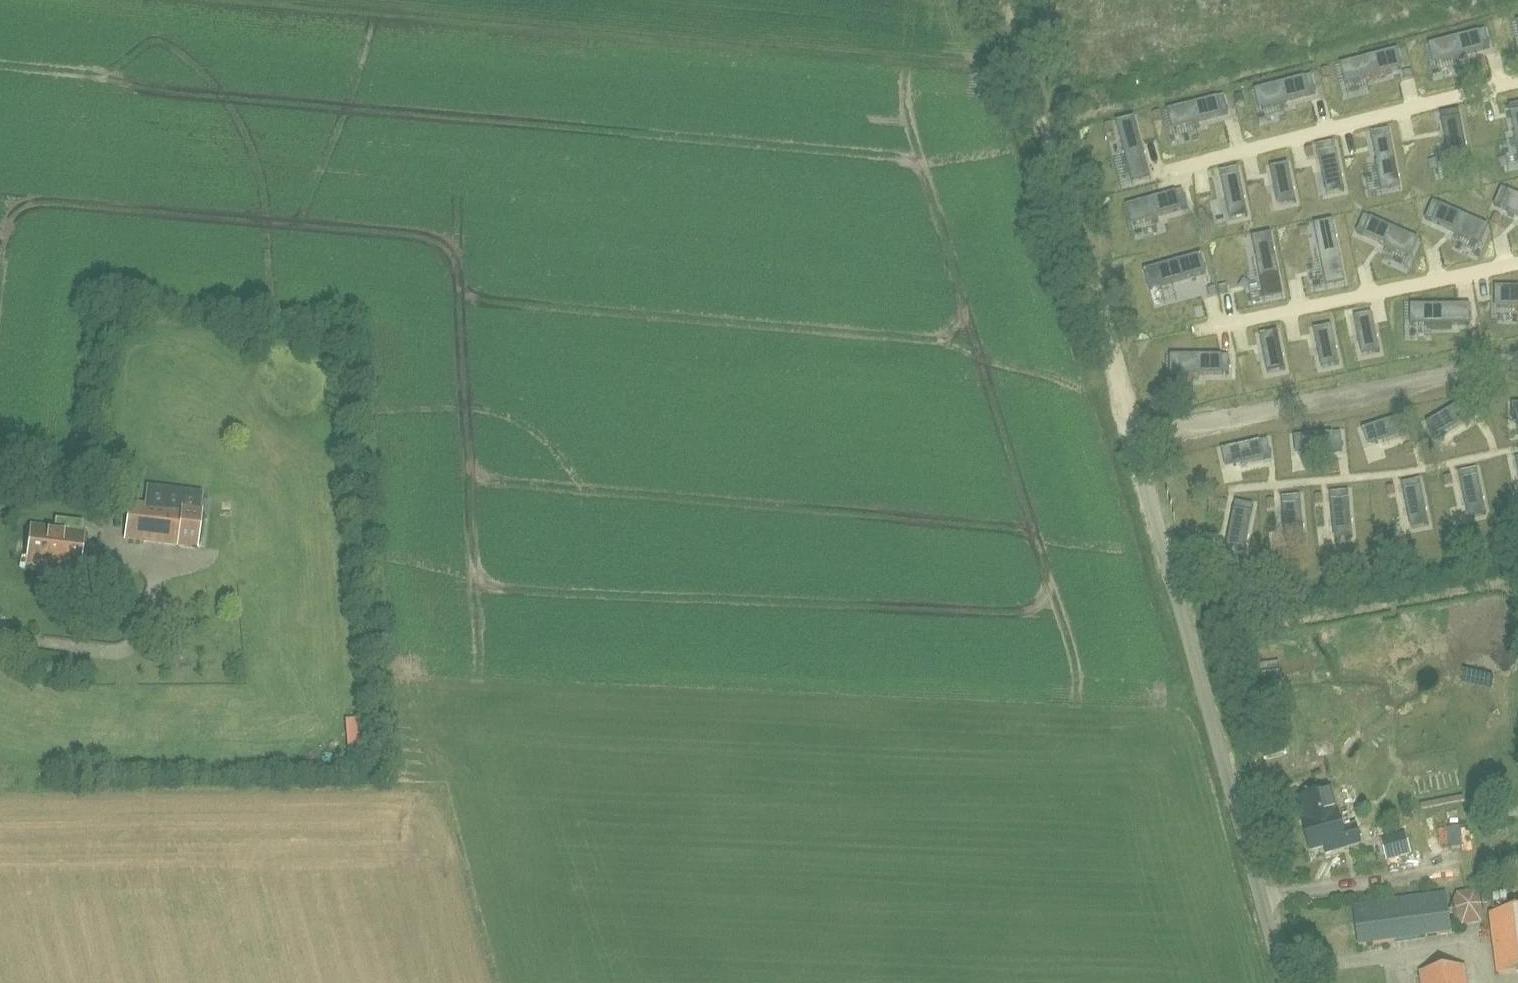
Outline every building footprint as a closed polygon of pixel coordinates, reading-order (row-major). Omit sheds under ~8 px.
[(1485,31),(1430,45),(1435,65),(1460,58),(1460,57),(1490,49),(1485,31)] [(1398,51),(1340,66),(1345,85),(1403,69),(1398,51)] [(1478,69),(1485,67),(1483,59),(1475,61),(1478,69)] [(1323,78),(1331,77),(1330,69),(1322,70),(1323,78)] [(1412,72),(1403,74),(1405,81),(1413,79),(1412,72)] [(1312,77),(1256,91),(1261,110),(1286,104),(1286,102),(1316,95),(1312,77)] [(1242,95),(1234,97),(1236,105),(1244,103),(1242,95)] [(1224,97),(1169,111),(1174,130),(1199,124),(1198,122),(1229,115),(1224,97)] [(1509,107),(1515,139),(1514,139),(1517,157),(1517,105),(1509,107)] [(1459,111),(1440,115),(1446,147),(1445,147),(1450,172),(1470,168),(1459,111)] [(1154,122),(1162,120),(1160,112),(1152,114),(1154,122)] [(1135,118),(1116,123),(1131,181),(1150,176),(1135,118)] [(1106,133),(1114,131),(1112,123),(1104,126),(1106,133)] [(1389,130),(1371,134),(1377,164),(1375,165),(1380,190),(1400,186),(1389,130)] [(1334,143),(1316,147),(1324,184),(1342,181),(1334,143)] [(1305,157),(1313,156),(1312,148),(1304,149),(1305,157)] [(1296,203),(1288,165),(1270,169),(1276,198),(1293,195),(1295,204),(1296,203)] [(1237,169),(1219,172),(1227,210),(1245,206),(1237,169)] [(1494,206),(1517,217),(1517,196),(1501,189),(1494,206)] [(1183,191),(1128,206),(1133,225),(1158,218),(1158,217),(1188,209),(1183,191)] [(1433,203),(1425,220),(1455,233),(1455,234),(1478,244),(1486,226),(1433,203)] [(1490,222),(1497,225),(1500,218),(1493,215),(1490,222)] [(1364,217),(1356,234),(1385,246),(1384,247),(1408,257),(1416,239),(1364,217)] [(1332,222),(1314,225),(1326,285),(1345,281),(1332,222)] [(1299,237),(1307,236),(1306,228),(1298,229),(1299,237)] [(1271,234),(1252,238),(1263,297),(1282,294),(1271,234)] [(1201,256),(1144,272),(1149,290),(1207,274),(1201,256)] [(1227,286),(1218,288),(1220,295),(1228,293),(1227,286)] [(1497,308),(1517,308),(1517,288),(1497,288),(1497,308)] [(1207,291),(1209,298),(1218,296),(1216,289),(1207,291)] [(1410,306),(1410,325),(1470,325),(1470,306),(1410,306)] [(1359,348),(1377,344),(1379,353),(1371,315),(1353,319),(1359,348)] [(1319,360),(1337,357),(1339,365),(1331,327),(1313,331),(1319,360)] [(1285,371),(1277,333),(1259,336),(1265,366),(1283,362),(1285,371)] [(1480,341),(1480,333),(1472,333),(1472,341),(1480,341)] [(1172,356),(1172,376),(1198,376),(1198,375),(1229,375),(1229,356),(1172,356)] [(1443,436),(1476,416),(1467,400),(1434,420),(1443,436)] [(1370,428),(1376,445),(1413,434),(1407,416),(1370,428)] [(1342,452),(1341,434),(1303,437),(1304,456),(1342,452)] [(1230,448),(1234,466),(1271,458),(1267,440),(1230,448)] [(1411,446),(1404,448),(1406,456),(1414,454),(1411,446)] [(1340,472),(1339,464),(1331,465),(1332,473),(1340,472)] [(1477,470),(1458,474),(1466,511),(1484,508),(1477,470)] [(1443,478),(1445,486),(1453,484),(1451,476),(1443,478)] [(1401,484),(1409,522),(1427,518),(1420,481),(1401,484)] [(1386,488),(1387,496),(1395,495),(1394,487),(1386,488)] [(1333,532),(1352,530),(1348,492),(1330,494),(1333,532)] [(1322,495),(1314,496),(1315,504),(1323,504),(1322,495)] [(1285,537),(1304,535),(1300,497),(1282,499),(1285,537)] [(1227,502),(1219,501),(1218,509),(1226,510),(1227,502)] [(1266,509),(1274,509),(1274,501),(1266,501),(1266,509)] [(1235,502),(1228,540),(1246,544),(1253,506),(1235,502)] [(129,504),(125,538),(178,544),(178,545),(196,548),(200,511),(198,511),(182,509),(182,510),(146,506),(129,504)] [(31,527),(27,565),(40,566),(38,580),(59,583),(61,573),(78,575),(83,533),(81,533),(82,523),(56,520),(55,530),(31,527)] [(359,716),(345,717),(347,752),(360,751),(359,716)] [(1304,826),(1311,851),(1322,848),(1324,854),(1362,844),(1357,827),(1341,831),(1330,790),(1299,799),(1307,825),(1304,826)] [(1447,827),(1450,850),(1463,848),(1460,826),(1447,827)] [(1406,835),(1383,841),(1388,861),(1412,855),(1406,835)] [(1456,924),(1485,923),(1484,891),(1454,892),(1456,924)] [(1453,937),(1447,896),(1355,909),(1361,950),(1453,937)] [(1517,972),(1517,909),(1490,913),(1498,974),(1517,972)] [(1465,966),(1422,972),(1423,982),(1467,982),(1465,966)]
